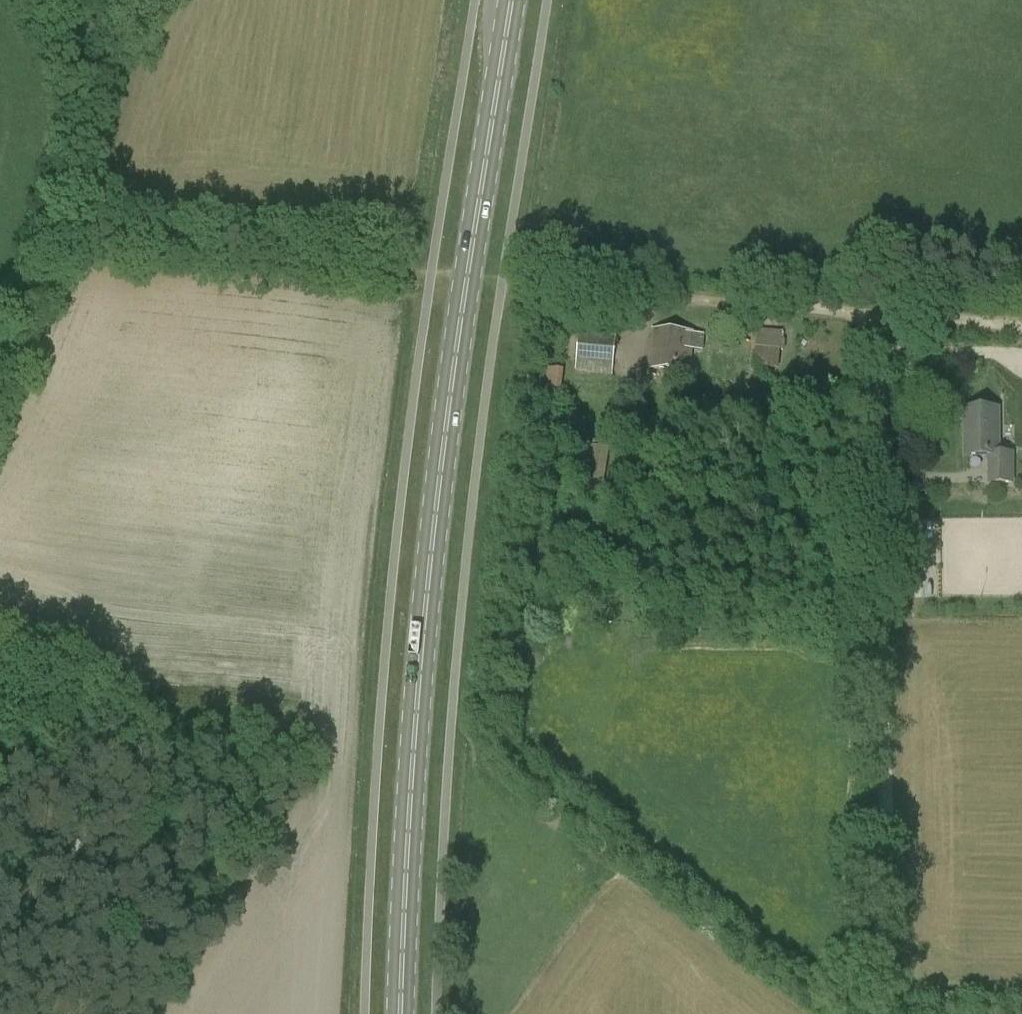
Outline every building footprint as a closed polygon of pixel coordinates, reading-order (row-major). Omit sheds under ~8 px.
[(757,329),(756,346),(754,366),(756,366),(768,367),(779,368),(782,331),(779,331),(757,329)] [(690,372),(693,334),(653,331),(650,369),(690,372)] [(613,377),(616,337),(580,334),(575,373),(584,373),(584,375),(613,377)] [(966,456),(988,456),(989,484),(1015,484),(1015,453),(999,453),(998,411),(965,411),(966,456)]
